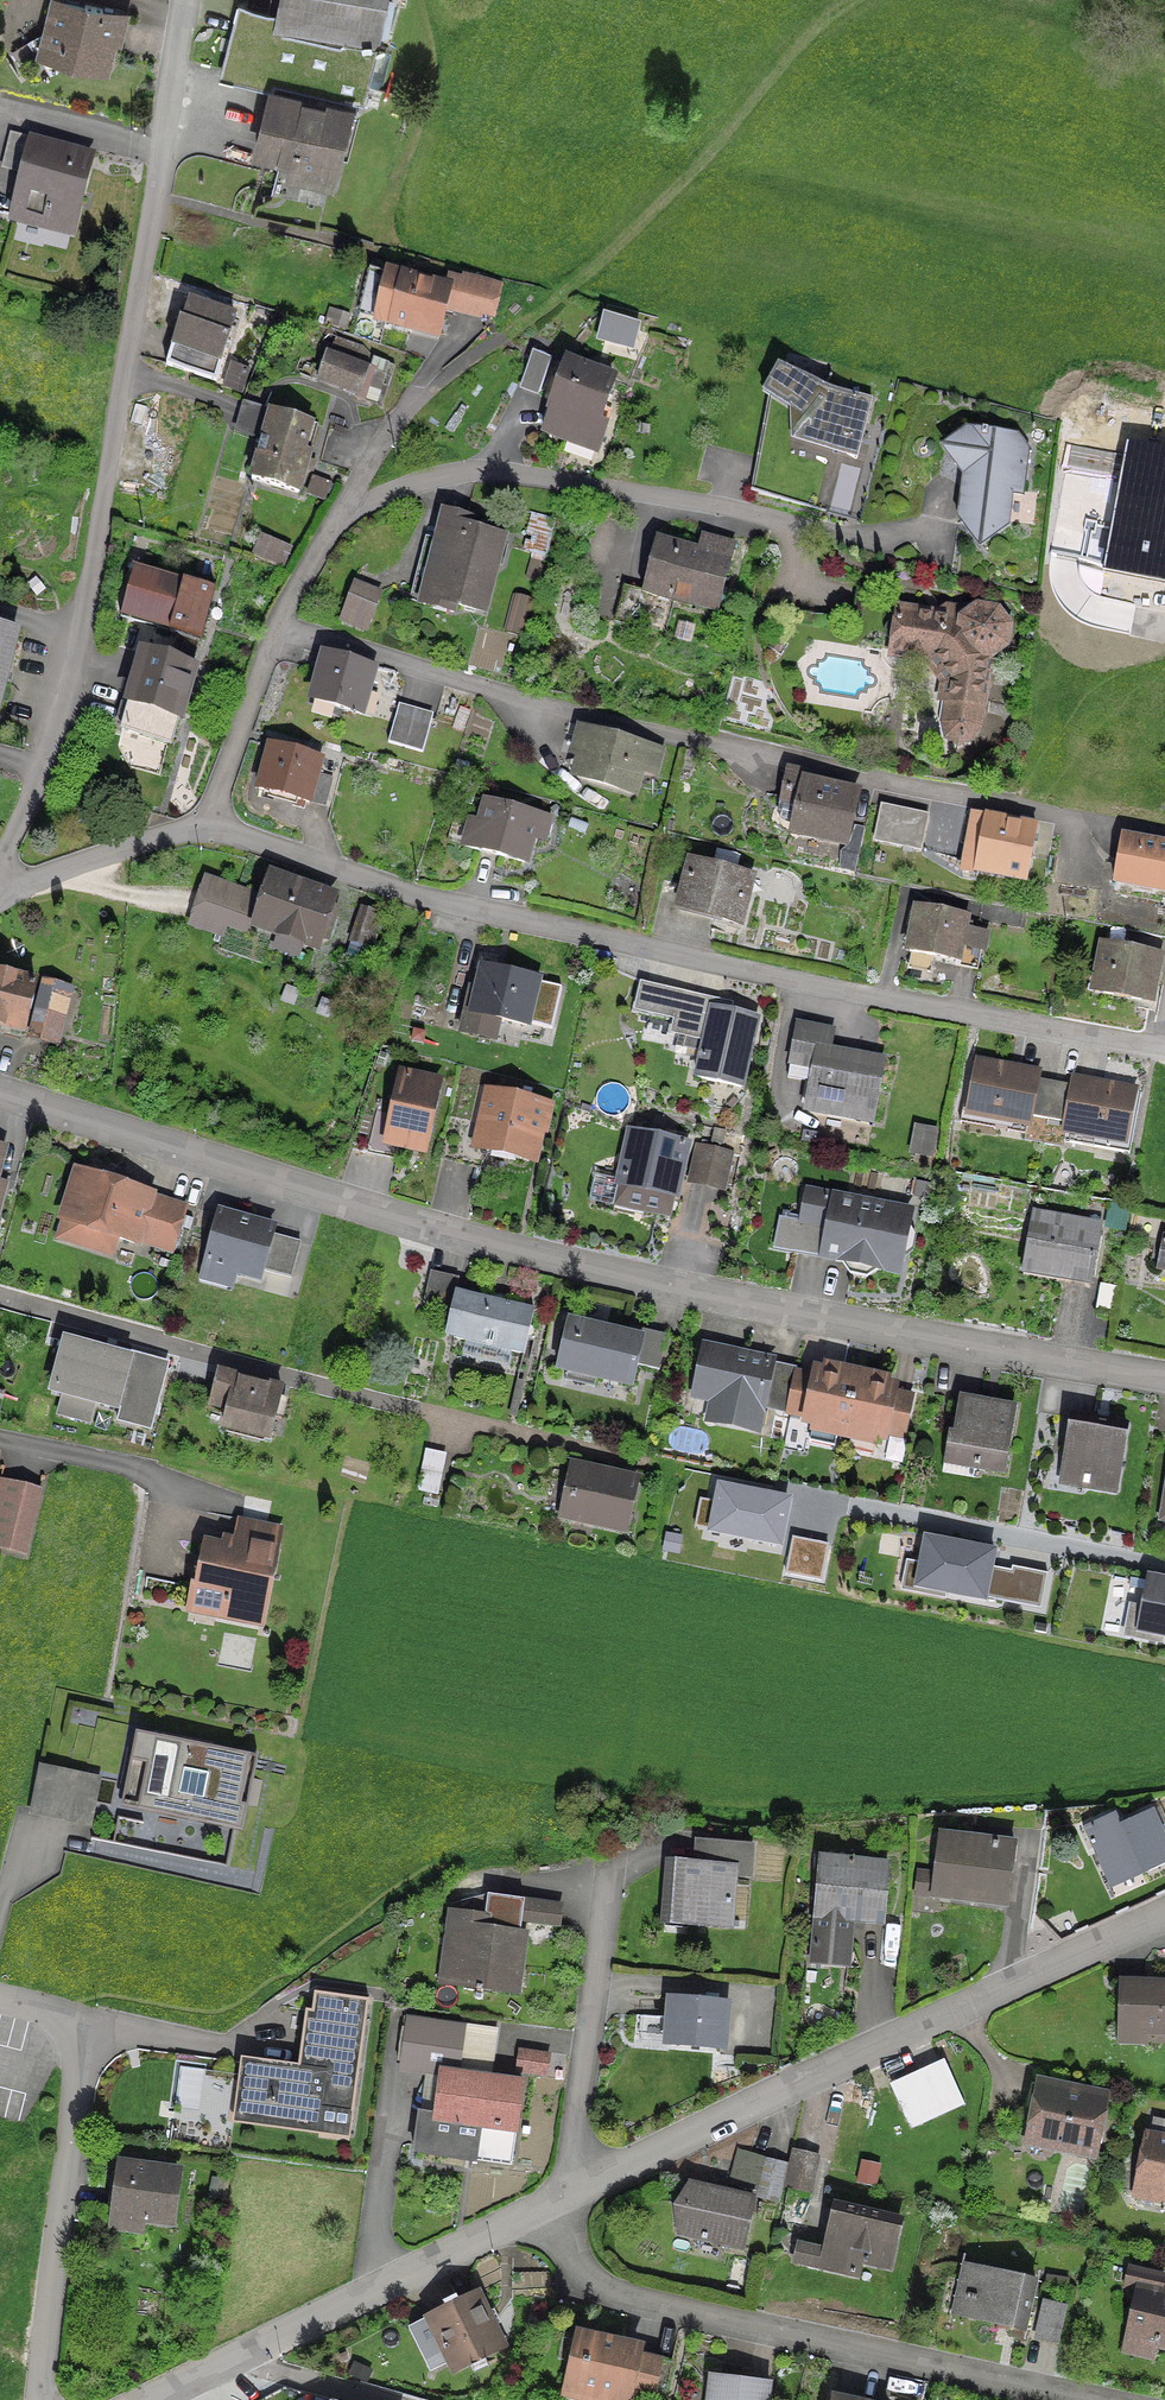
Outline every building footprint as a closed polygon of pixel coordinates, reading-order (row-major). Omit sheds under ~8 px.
[(384,0),(281,0),(276,25),(340,38),(337,49),(273,33),(271,39),(264,37),(267,23),(242,16),(227,74),(360,109),(376,44),(384,0)] [(79,61),(100,66),(112,17),(99,14),(100,11),(83,6),(82,10),(56,3),(46,46),(61,49),(70,66),(79,61)] [(31,51),(28,46),(10,56),(14,62),(31,51)] [(347,114),(269,94),(254,154),(292,164),(294,155),(334,165),(347,114)] [(85,163),(30,150),(13,220),(46,228),(51,210),(72,216),(85,163)] [(480,314),(491,317),(498,288),(462,279),(461,283),(448,280),(445,292),(387,278),(377,322),(436,336),(441,313),(455,316),(456,312),(479,318),(480,314)] [(178,325),(178,326),(170,351),(218,365),(232,320),(187,305),(181,325),(178,325)] [(329,328),(343,332),(347,318),(333,314),(329,328)] [(625,353),(637,359),(645,338),(633,333),(625,353)] [(355,395),(364,372),(361,371),(365,360),(335,350),(332,361),(325,359),(317,382),(355,395)] [(611,383),(563,366),(547,411),(549,411),(541,434),(596,453),(604,429),(596,426),(611,383)] [(222,389),(239,395),(246,372),(229,367),(222,389)] [(769,396),(798,412),(797,446),(861,460),(874,404),(825,393),(784,370),(769,396)] [(301,454),(309,426),(268,415),(249,482),(296,496),(303,473),(309,475),(312,466),(305,464),(308,456),(301,454)] [(965,434),(952,445),(969,467),(961,524),(978,545),(1003,526),(1007,496),(1018,497),(1024,453),(1014,440),(985,437),(985,433),(980,432),(980,436),(965,434)] [(1128,437),(1105,570),(1164,580),(1164,444),(1128,437)] [(322,502),(328,485),(313,480),(307,496),(322,502)] [(471,522),(463,521),(441,515),(434,543),(437,544),(420,606),(451,614),(452,607),(481,614),(501,539),(469,531),(471,522)] [(715,613),(731,549),(699,541),(696,555),(655,544),(647,576),(645,575),(640,595),(621,590),(613,626),(635,631),(644,597),(654,599),(654,597),(715,613)] [(254,554),(280,565),(285,552),(260,542),(254,554)] [(118,619),(199,642),(212,593),(132,570),(118,619)] [(363,633),(376,600),(351,590),(338,624),(363,633)] [(502,633),(522,639),(531,604),(511,599),(502,633)] [(975,732),(987,660),(1002,649),(1005,630),(994,615),(976,613),(960,623),(895,613),(888,657),(922,662),(930,656),(949,684),(946,706),(947,706),(944,726),(946,736),(945,736),(945,739),(956,745),(969,742),(975,732)] [(14,634),(0,630),(0,690),(14,634)] [(119,734),(168,748),(191,671),(141,656),(119,734)] [(366,682),(369,670),(324,657),(311,703),(357,716),(363,692),(369,694),(372,684),(366,682)] [(376,720),(389,724),(393,706),(380,702),(376,720)] [(425,755),(433,719),(403,712),(395,748),(425,755)] [(573,746),(570,757),(579,759),(574,778),(631,794),(643,751),(586,735),(582,748),(573,746)] [(314,776),(318,761),(268,748),(256,792),(306,806),(307,804),(322,808),(330,780),(314,776)] [(450,776),(461,779),(465,766),(453,763),(450,776)] [(792,835),(842,845),(852,796),(804,785),(806,779),(787,775),(777,820),(794,827),(792,835)] [(469,824),(462,849),(522,865),(530,836),(541,839),(546,821),(485,805),(479,827),(469,824)] [(1039,884),(1046,847),(1030,843),(1032,831),(972,819),(966,847),(978,849),(974,871),(1039,884)] [(853,873),(862,830),(853,828),(847,846),(839,855),(838,870),(853,873)] [(1121,841),(1113,885),(1163,894),(1164,883),(1164,848),(1121,841)] [(748,880),(690,865),(679,906),(707,913),(706,919),(736,926),(748,880)] [(323,925),(331,899),(269,879),(253,928),(315,949),(318,939),(326,942),(330,928),(323,925)] [(1143,925),(1154,927),(1157,911),(1146,909),(1143,925)] [(962,927),(963,919),(915,910),(907,955),(955,964),(957,949),(979,953),(982,936),(967,933),(968,928),(962,927)] [(378,917),(361,911),(350,945),(367,950),(378,917)] [(1092,994),(1147,1005),(1157,957),(1102,946),(1092,994)] [(533,983),(482,971),(472,1016),(523,1028),(533,983)] [(23,1034),(34,987),(0,979),(0,1029),(23,1034)] [(29,1041),(48,1046),(63,989),(43,984),(29,1041)] [(739,1090),(754,1021),(711,1011),(712,1007),(680,1000),(672,1036),(703,1043),(695,1080),(739,1090)] [(871,1119),(881,1064),(827,1054),(830,1034),(795,1027),(785,1080),(809,1084),(805,1107),(871,1119)] [(1028,1119),(1046,1122),(1052,1084),(1008,1076),(1008,1070),(969,1063),(960,1113),(1027,1126),(1028,1119)] [(384,1144),(422,1152),(437,1085),(399,1077),(384,1144)] [(1132,1093),(1100,1087),(1097,1093),(1052,1084),(1046,1122),(1063,1126),(1061,1132),(1129,1145),(1138,1094),(1132,1093)] [(490,1150),(530,1159),(541,1107),(489,1096),(480,1135),(476,1138),(475,1145),(479,1151),(486,1153),(490,1150)] [(910,1153),(928,1157),(933,1133),(914,1130),(910,1153)] [(616,1205),(668,1217),(684,1145),(630,1133),(618,1188),(619,1189),(616,1205)] [(689,1182),(721,1189),(729,1155),(696,1148),(689,1182)] [(62,1223),(132,1245),(148,1196),(77,1174),(62,1223)] [(826,1230),(820,1259),(838,1262),(848,1276),(864,1280),(879,1270),(897,1273),(908,1215),(806,1195),(800,1224),(826,1230)] [(169,1253),(183,1210),(166,1205),(152,1248),(169,1253)] [(1105,1227),(1122,1230),(1125,1210),(1108,1207),(1105,1227)] [(1056,1281),(1087,1287),(1098,1226),(1031,1214),(1022,1267),(1057,1273),(1056,1281)] [(269,1237),(271,1231),(217,1216),(204,1265),(258,1279),(260,1272),(288,1280),(298,1245),(269,1237)] [(1160,1240),(1154,1270),(1164,1272),(1164,1241),(1160,1240)] [(421,1305),(432,1307),(436,1291),(425,1288),(421,1305)] [(532,1313),(461,1297),(451,1340),(522,1356),(532,1313)] [(657,1372),(665,1337),(639,1331),(637,1341),(625,1338),(625,1337),(566,1324),(555,1370),(630,1388),(634,1367),(657,1372)] [(784,1415),(792,1375),(767,1370),(768,1364),(703,1350),(694,1397),(712,1401),(708,1419),(755,1429),(759,1410),(784,1415)] [(836,1430),(843,1431),(853,1383),(815,1375),(814,1379),(796,1376),(788,1415),(806,1419),(805,1423),(811,1425),(807,1443),(832,1448),(836,1430)] [(279,1392),(216,1376),(208,1406),(226,1410),(221,1428),(268,1439),(279,1392)] [(899,1438),(907,1399),(890,1395),(891,1391),(853,1383),(843,1431),(850,1433),(846,1450),(870,1456),(874,1438),(881,1439),(881,1435),(899,1438)] [(1001,1474),(1012,1410),(959,1401),(949,1457),(972,1461),(971,1469),(1001,1474)] [(1114,1494),(1125,1429),(1069,1420),(1060,1473),(1082,1476),(1080,1488),(1114,1494)] [(417,1490),(435,1494),(441,1464),(424,1460),(417,1490)] [(563,1519),(624,1532),(634,1483),(573,1470),(563,1519)] [(37,1492),(0,1483),(0,1551),(22,1556),(37,1492)] [(275,1533),(240,1526),(235,1554),(209,1549),(201,1591),(193,1589),(189,1612),(219,1618),(221,1606),(259,1613),(275,1533)] [(1139,1631),(1164,1636),(1164,1586),(1149,1583),(1139,1631)] [(253,1762),(136,1738),(120,1810),(237,1834),(253,1762)] [(1164,1865),(1164,1842),(1151,1812),(1112,1830),(1107,1818),(1080,1830),(1105,1885),(1137,1870),(1140,1877),(1164,1865)] [(913,1896),(1004,1908),(1012,1846),(938,1837),(933,1877),(915,1875),(913,1896)] [(749,1849),(704,1846),(702,1873),(690,1872),(690,1869),(667,1867),(663,1917),(687,1919),(686,1925),(728,1928),(732,1876),(747,1877),(749,1849)] [(850,1923),(880,1926),(886,1867),(818,1860),(810,1952),(847,1955),(850,1923)] [(497,1901),(494,1920),(555,1928),(557,1909),(497,1901)] [(514,1995),(522,1936),(493,1932),(494,1920),(449,1914),(446,1936),(459,1938),(452,1987),(475,1990),(474,1993),(479,1994),(480,1990),(514,1995)] [(1119,1984),(1117,2031),(1141,2032),(1141,2036),(1164,2036),(1164,1986),(1119,1984)] [(326,2017),(305,2014),(297,2071),(322,2074),(317,2111),(349,2115),(365,2003),(329,1998),(326,2017)] [(667,2046),(718,2051),(722,2006),(671,2001),(667,2046)] [(508,2167),(520,2085),(451,2075),(458,2030),(409,2023),(402,2070),(439,2076),(433,2120),(419,2118),(414,2152),(508,2167)] [(910,2125),(956,2104),(940,2070),(895,2091),(910,2125)] [(1102,2100),(1029,2085),(1024,2109),(1033,2110),(1029,2131),(1052,2135),(1050,2147),(1091,2155),(1102,2100)] [(1151,2120),(1147,2139),(1146,2139),(1136,2189),(1158,2194),(1162,2200),(1164,2201),(1164,2123),(1151,2120)] [(782,2189),(809,2195),(813,2175),(804,2173),(807,2158),(790,2154),(782,2189)] [(785,2172),(785,2169),(762,2164),(756,2192),(758,2200),(778,2204),(785,2172)] [(176,2176),(118,2168),(111,2215),(169,2224),(176,2176)] [(676,2236),(740,2251),(751,2200),(687,2186),(673,2208),(676,2236)] [(898,2222),(834,2207),(824,2252),(797,2246),(793,2264),(853,2277),(857,2263),(887,2270),(898,2222)] [(968,2320),(1023,2332),(1033,2284),(964,2268),(957,2301),(972,2304),(968,2320)] [(1158,2296),(1162,2278),(1127,2270),(1123,2289),(1135,2291),(1124,2340),(1164,2349),(1164,2297),(1158,2296)] [(501,2349),(474,2295),(426,2319),(452,2373),(501,2349)] [(1033,2338),(1055,2343),(1062,2310),(1041,2305),(1033,2338)] [(668,2373),(634,2365),(637,2350),(577,2337),(566,2385),(583,2389),(584,2399),(606,2399),(609,2395),(632,2399),(662,2399),(668,2373)] [(348,2376),(363,2382),(367,2372),(353,2366),(348,2376)] [(768,2385),(737,2381),(738,2369),(722,2367),(720,2379),(708,2378),(706,2399),(766,2399),(768,2385)]
